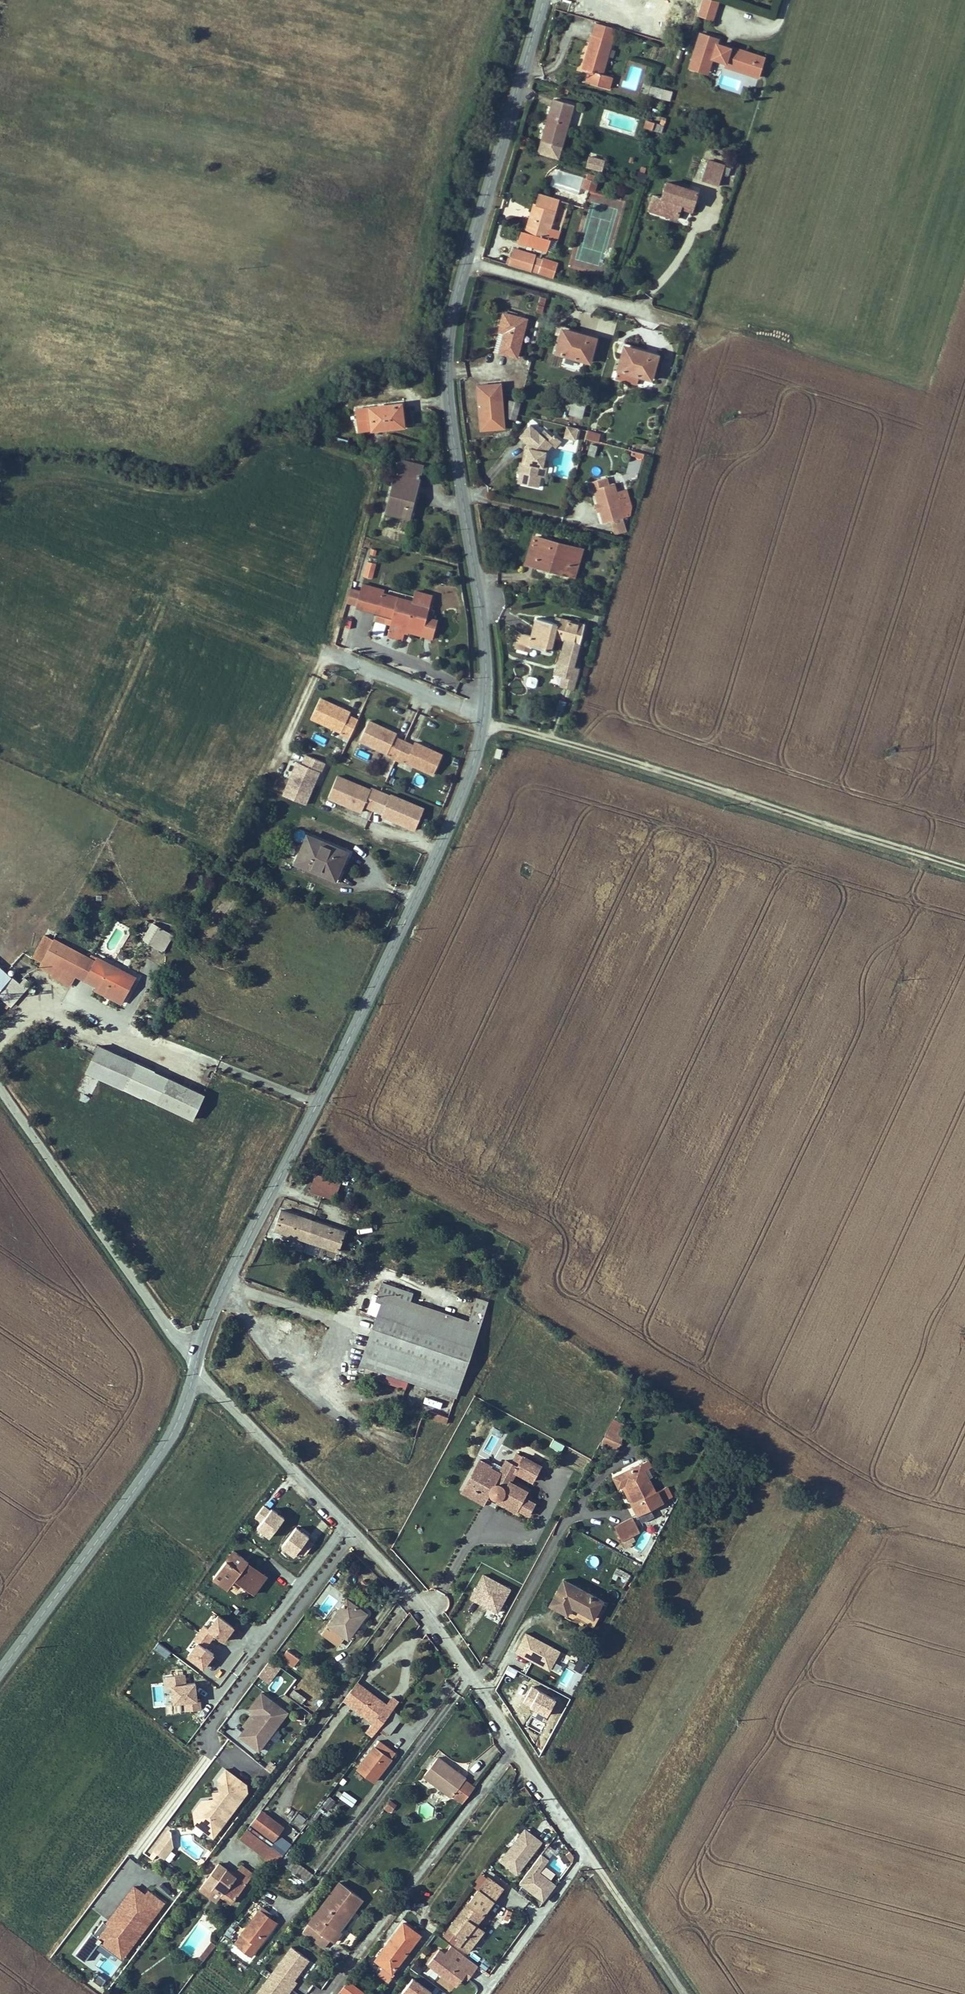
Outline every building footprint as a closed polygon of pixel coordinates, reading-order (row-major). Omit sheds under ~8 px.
[(626,7),(648,13),(651,0),(628,0),(626,7)] [(700,14),(715,18),(720,0),(704,0),(700,14)] [(680,14),(668,10),(664,24),(676,28),(680,14)] [(609,76),(603,74),(617,30),(596,24),(582,68),(588,70),(584,81),(606,88),(609,76)] [(720,37),(702,32),(699,42),(693,60),(711,65),(713,60),(714,56),(728,61),(730,65),(742,69),(746,67),(754,69),(759,53),(734,45),(732,46),(731,49),(726,47),(727,45),(719,42),(720,37)] [(746,67),(742,69),(753,72),(761,75),(766,55),(759,53),(754,69),(746,67)] [(714,56),(713,60),(730,65),(728,61),(714,56)] [(711,65),(693,60),(691,66),(709,72),(711,65)] [(649,95),(670,101),(673,90),(652,84),(649,95)] [(556,102),(545,140),(564,145),(576,107),(556,102)] [(662,126),(655,124),(653,131),(660,133),(662,126)] [(591,158),(588,169),(604,174),(607,163),(591,158)] [(704,178),(723,184),(728,166),(710,160),(704,178)] [(556,168),(552,184),(578,191),(582,175),(556,168)] [(584,190),(595,193),(597,183),(586,181),(584,190)] [(651,194),(646,208),(681,218),(684,207),(694,210),(699,192),(668,183),(663,198),(651,194)] [(550,228),(559,201),(541,195),(534,215),(530,214),(527,224),(533,225),(527,244),(546,250),(550,239),(547,238),(550,228)] [(556,210),(563,212),(567,200),(560,198),(556,210)] [(560,231),(550,228),(547,238),(550,239),(557,241),(560,231)] [(513,268),(533,273),(533,272),(536,259),(537,257),(518,251),(513,268)] [(536,259),(533,272),(543,276),(547,262),(536,259)] [(561,266),(547,262),(543,276),(557,280),(561,266)] [(544,313),(546,298),(534,296),(532,311),(544,313)] [(504,315),(499,333),(506,335),(501,354),(517,358),(526,321),(504,315)] [(564,331),(557,355),(590,365),(597,341),(564,331)] [(622,370),(644,377),(655,380),(661,356),(629,347),(622,370)] [(644,377),(622,370),(619,379),(641,385),(644,377)] [(505,429),(501,384),(477,387),(481,431),(505,429)] [(589,396),(578,392),(576,398),(581,399),(579,407),(585,408),(589,396)] [(511,401),(506,419),(518,422),(520,413),(522,404),(511,401)] [(360,434),(405,428),(402,404),(357,410),(360,434)] [(530,445),(526,460),(522,460),(521,459),(518,469),(520,469),(518,480),(539,485),(542,474),(538,473),(540,464),(544,465),(545,457),(547,449),(553,442),(550,439),(553,434),(545,427),(542,431),(531,422),(520,434),(528,441),(531,443),(530,445)] [(576,426),(568,424),(565,436),(574,438),(576,426)] [(602,433),(589,429),(587,437),(600,441),(602,433)] [(562,439),(555,432),(553,434),(550,439),(553,442),(556,445),(562,439)] [(526,445),(522,460),(526,460),(530,445),(531,443),(528,441),(526,445)] [(599,445),(592,443),(589,453),(595,455),(599,445)] [(612,450),(617,464),(624,462),(619,447),(612,450)] [(408,520),(423,470),(402,463),(386,513),(408,520)] [(604,523),(612,522),(633,518),(634,513),(631,493),(619,495),(617,484),(609,486),(607,478),(591,481),(592,490),(597,489),(604,523)] [(629,530),(633,518),(612,522),(614,532),(629,530)] [(538,537),(530,564),(577,577),(585,550),(538,537)] [(384,565),(377,562),(372,577),(379,579),(384,565)] [(392,593),(369,585),(361,606),(382,613),(381,616),(395,622),(426,633),(435,610),(429,608),(432,597),(421,593),(418,604),(391,595),(392,593)] [(438,599),(432,597),(429,608),(435,610),(438,599)] [(393,627),(395,622),(381,616),(379,621),(393,627)] [(535,636),(532,646),(552,652),(557,638),(568,640),(558,674),(566,676),(578,680),(582,668),(576,667),(583,644),(589,625),(565,617),(564,622),(541,617),(535,636)] [(426,633),(395,622),(393,627),(389,637),(403,642),(406,637),(410,639),(412,635),(424,640),(426,633)] [(522,643),(532,646),(535,636),(524,632),(522,643)] [(527,675),(526,685),(536,686),(537,676),(527,675)] [(578,680),(566,676),(563,686),(576,690),(578,680)] [(353,734),(360,717),(350,713),(352,709),(324,698),(315,718),(343,729),(343,730),(353,734)] [(362,741),(437,773),(446,752),(418,740),(416,744),(397,736),(399,733),(370,721),(362,741)] [(282,796),(306,805),(323,761),(306,754),(302,764),(296,762),(282,796)] [(372,788),(340,775),(331,796),(360,810),(365,806),(416,828),(424,807),(375,786),(372,788)] [(295,864),(337,882),(351,851),(308,833),(295,864)] [(150,931),(146,938),(174,951),(183,934),(159,923),(154,932),(150,931)] [(104,965),(51,936),(40,957),(49,963),(47,966),(80,985),(85,975),(107,987),(133,1002),(144,981),(106,962),(104,965)] [(21,974),(3,994),(16,1006),(35,986),(21,974)] [(129,1008),(133,1002),(107,987),(103,994),(129,1008)] [(143,1063),(105,1048),(96,1073),(134,1087),(143,1063)] [(134,1087),(152,1095),(161,1070),(143,1063),(134,1087)] [(152,1095),(169,1102),(178,1077),(161,1070),(152,1095)] [(213,1092),(178,1077),(169,1102),(203,1116),(213,1092)] [(328,1197),(334,1179),(324,1177),(319,1194),(328,1197)] [(334,1179),(328,1197),(345,1201),(349,1182),(334,1179)] [(314,1241),(320,1222),(290,1214),(285,1233),(314,1241)] [(320,1222),(314,1241),(353,1253),(358,1234),(320,1222)] [(395,1307),(390,1320),(483,1356),(500,1311),(491,1307),(482,1330),(423,1307),(426,1299),(397,1288),(390,1305),(395,1307)] [(419,1385),(465,1403),(483,1356),(390,1320),(372,1367),(369,1375),(374,1377),(377,1369),(393,1375),(390,1384),(415,1394),(419,1385)] [(393,1375),(377,1369),(374,1377),(374,1378),(390,1384),(393,1375)] [(457,1425),(440,1417),(437,1424),(455,1431),(457,1425)] [(344,1425),(359,1435),(363,1429),(347,1419),(344,1425)] [(626,1430),(615,1425),(605,1443),(613,1448),(619,1450),(626,1437),(625,1437),(626,1430)] [(553,1438),(549,1445),(561,1451),(565,1444),(553,1438)] [(485,1466),(471,1492),(492,1504),(496,1497),(496,1498),(496,1499),(496,1500),(497,1501),(497,1502),(498,1502),(498,1503),(499,1503),(500,1504),(501,1504),(502,1504),(503,1504),(504,1504),(505,1504),(506,1503),(507,1503),(504,1508),(521,1518),(523,1515),(534,1521),(540,1509),(529,1503),(532,1497),(516,1488),(521,1478),(538,1487),(546,1472),(523,1459),(517,1470),(512,1467),(505,1479),(495,1474),(496,1472),(485,1466)] [(637,1505),(634,1507),(639,1519),(671,1503),(666,1492),(657,1496),(643,1467),(616,1481),(619,1490),(625,1487),(629,1486),(637,1505)] [(629,1486),(625,1487),(634,1507),(637,1505),(629,1486)] [(492,1504),(471,1492),(467,1498),(489,1510),(492,1504)] [(264,1502),(255,1517),(260,1520),(255,1528),(270,1538),(285,1515),(264,1502)] [(635,1522),(617,1532),(624,1545),(642,1536),(635,1522)] [(303,1550),(285,1573),(295,1581),(307,1565),(313,1558),(303,1550)] [(247,1570),(249,1566),(233,1554),(212,1581),(222,1589),(230,1579),(251,1597),(262,1583),(247,1570)] [(315,1571),(307,1565),(295,1581),(303,1587),(315,1571)] [(470,1600),(501,1612),(511,1584),(480,1573),(470,1600)] [(599,1631),(612,1606),(566,1583),(554,1606),(599,1631)] [(346,1642),(364,1618),(344,1604),(320,1637),(334,1648),(340,1639),(346,1642)] [(487,1608),(484,1616),(494,1620),(497,1612),(487,1608)] [(215,1635),(223,1641),(235,1625),(214,1610),(183,1653),(204,1668),(215,1652),(207,1646),(215,1635)] [(515,1653),(551,1669),(561,1647),(524,1632),(515,1653)] [(163,1660),(156,1654),(145,1669),(152,1674),(163,1660)] [(285,1655),(279,1664),(291,1673),(298,1664),(285,1655)] [(584,1673),(589,1662),(579,1658),(574,1668),(584,1673)] [(268,1665),(256,1681),(264,1686),(276,1670),(268,1665)] [(565,1668),(558,1684),(567,1688),(573,1672),(565,1668)] [(166,1674),(169,1703),(183,1701),(184,1710),(200,1708),(197,1679),(186,1680),(185,1673),(166,1674)] [(293,1686),(288,1683),(284,1688),(289,1692),(293,1686)] [(534,1709),(531,1716),(546,1722),(557,1695),(530,1684),(522,1704),(534,1709)] [(351,1710),(365,1693),(362,1691),(349,1708),(351,1710)] [(365,1734),(372,1739),(378,1731),(391,1713),(365,1693),(351,1710),(371,1725),(365,1734)] [(303,1704),(292,1696),(288,1701),(299,1709),(303,1704)] [(256,1754),(285,1716),(260,1698),(248,1713),(254,1718),(243,1732),(245,1733),(239,1742),(256,1754)] [(387,1739),(400,1721),(391,1713),(378,1731),(387,1739)] [(372,1785),(389,1763),(373,1751),(357,1773),(372,1785)] [(436,1758),(423,1776),(448,1794),(462,1776),(457,1773),(456,1775),(443,1766),(445,1764),(436,1758)] [(465,1778),(462,1776),(448,1794),(462,1802),(474,1786),(465,1778)] [(343,1790),(338,1798),(353,1806),(357,1798),(343,1790)] [(330,1811),(337,1801),(329,1796),(322,1806),(330,1811)] [(208,1801),(210,1808),(213,1810),(218,1802),(216,1800),(208,1801)] [(389,1818),(394,1810),(387,1805),(381,1813),(389,1818)] [(288,1822),(300,1831),(308,1819),(296,1811),(288,1822)] [(258,1834),(267,1822),(258,1815),(249,1827),(258,1834)] [(270,1843),(279,1830),(267,1822),(258,1834),(270,1843)] [(281,1831),(292,1841),(298,1834),(288,1824),(281,1831)] [(497,1859),(516,1875),(544,1842),(525,1826),(497,1859)] [(544,1901),(560,1879),(543,1867),(556,1849),(547,1843),(519,1883),(544,1901)] [(553,1852),(546,1862),(561,1874),(568,1864),(553,1852)] [(214,1893),(225,1879),(214,1872),(201,1890),(207,1894),(211,1891),(214,1893)] [(251,1883),(236,1873),(228,1881),(225,1879),(214,1893),(221,1899),(218,1903),(228,1910),(251,1883)] [(472,1928),(498,1893),(483,1883),(445,1931),(441,1938),(450,1946),(462,1955),(479,1934),(472,1928)] [(352,1920),(362,1906),(339,1888),(302,1937),(323,1952),(328,1946),(330,1947),(337,1938),(334,1933),(347,1917),(352,1920)] [(272,1924),(258,1915),(227,1956),(241,1967),(249,1955),(272,1924)] [(249,1955),(252,1956),(275,1926),(272,1924),(249,1955)] [(390,1975),(416,1940),(400,1930),(374,1964),(382,1970),(376,1978),(386,1985),(392,1979),(390,1975)] [(256,1993),(300,1993),(291,1989),(310,1958),(288,1944),(256,1993)] [(241,1967),(243,1968),(252,1956),(249,1955),(241,1967)] [(475,1961),(488,1969),(492,1962),(478,1955),(475,1961)] [(96,1972),(93,1980),(102,1985),(106,1978),(96,1972)] [(345,1984),(337,1993),(358,1993),(345,1984)]
